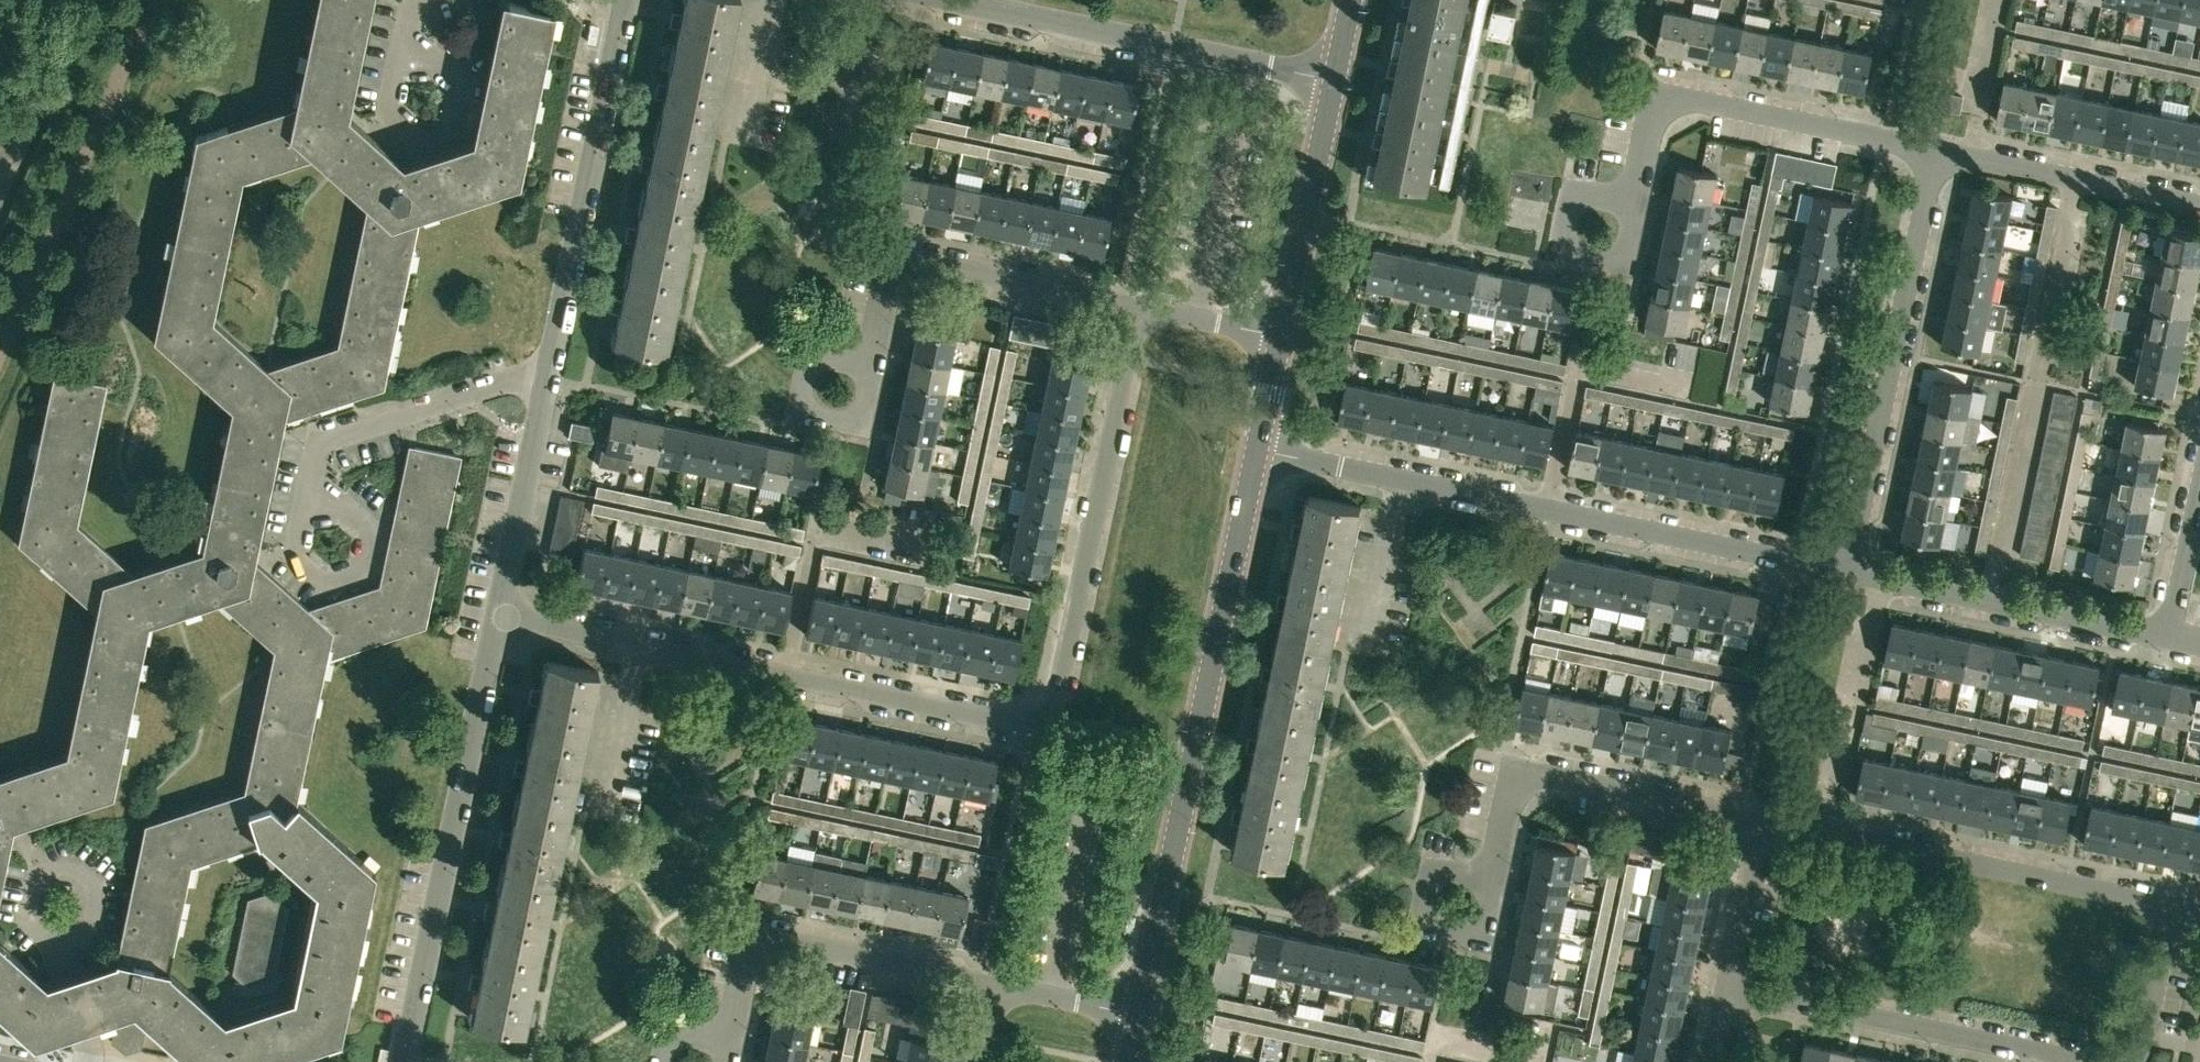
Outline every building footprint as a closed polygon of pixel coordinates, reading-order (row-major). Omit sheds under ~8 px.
[(301,109),(229,132),(227,126),(196,136),(192,152),(199,154),(161,335),(239,404),(208,553),(130,579),(70,524),(100,380),(61,372),(26,539),(104,609),(73,757),(0,781),(0,856),(7,821),(107,788),(143,617),(175,606),(220,591),(281,645),(250,794),(150,827),(122,964),(51,987),(44,989),(0,949),(0,1004),(13,1015),(9,1020),(28,1037),(44,1032),(65,1025),(111,1010),(115,1023),(112,1039),(129,1043),(141,1045),(144,1029),(153,1018),(191,1052),(202,1061),(243,1061),(342,1030),(346,1004),(340,1003),(361,901),(368,902),(373,877),(289,802),(320,653),(420,620),(455,454),(416,446),(386,589),(308,615),(247,561),(278,412),(283,411),(378,380),(414,209),(513,176),(548,9),(509,1),(479,145),(401,171),(340,116),(365,0),(324,0),(301,109)] [(670,25),(679,27),(673,56),(724,67),(738,0),(685,0),(682,13),(673,11),(670,25)] [(1403,3),(1412,5),(1407,33),(1458,44),(1467,0),(1404,0),(1403,3)] [(1856,3),(1841,0),(1830,0),(1828,8),(1854,13),(1856,3)] [(2157,0),(2130,0),(2129,6),(2155,12),(2157,0)] [(2184,0),(2157,0),(2155,12),(2180,17),(2184,0)] [(2180,17),(2199,21),(2199,0),(2184,0),(2180,17)] [(1506,4),(1495,2),(1492,14),(1515,19),(1518,7),(1506,4)] [(1856,3),(1854,13),(1880,19),(1882,9),(1856,3)] [(1684,54),(1692,15),(1665,10),(1657,48),(1684,54)] [(1515,19),(1492,14),(1489,27),(1513,32),(1515,19)] [(1709,59),(1717,21),(1692,15),(1684,54),(1709,59)] [(2042,35),(2044,25),(2018,19),(2016,29),(2042,35)] [(1735,64),(1743,26),(1717,21),(1709,59),(1735,64)] [(599,24),(591,23),(588,41),(595,42),(599,24)] [(2068,41),(2070,30),(2044,25),(2042,35),(2068,41)] [(1761,70),(1769,32),(1743,26),(1735,64),(1761,70)] [(2094,46),(2096,36),(2070,30),(2068,41),(2094,46)] [(1787,75),(1795,37),(1769,32),(1761,70),(1787,75)] [(1391,60),(1389,74),(1398,76),(1392,104),(1443,115),(1458,44),(1407,33),(1401,62),(1391,60)] [(2119,51),(2122,41),(2096,36),(2094,46),(2119,51)] [(1813,81),(1821,42),(1795,37),(1787,75),(1813,81)] [(2038,52),(2040,42),(2015,37),(2013,46),(2038,52)] [(948,85),(956,47),(929,41),(921,79),(948,85)] [(2145,57),(2147,47),(2122,41),(2119,51),(2145,57)] [(1838,86),(1846,48),(1821,42),(1813,81),(1838,86)] [(2064,57),(2066,48),(2040,42),(2038,52),(2064,57)] [(974,90),(981,52),(956,47),(948,85),(974,90)] [(2171,62),(2173,52),(2147,47),(2145,57),(2171,62)] [(1846,48),(1838,86),(1865,92),(1873,53),(1846,48)] [(2090,62),(2092,53),(2066,48),(2064,57),(2090,62)] [(999,95),(1007,57),(981,52),(974,90),(999,95)] [(2197,68),(2199,58),(2173,52),(2171,62),(2197,68)] [(2116,68),(2118,58),(2092,53),(2090,62),(2116,68)] [(658,82),(655,96),(664,98),(658,127),(710,138),(724,67),(673,56),(667,84),(658,82)] [(1025,101),(1033,63),(1007,57),(999,95),(1025,101)] [(2141,73),(2143,64),(2118,58),(2116,68),(2141,73)] [(1051,106),(1059,68),(1033,63),(1025,101),(1051,106)] [(2167,79),(2169,69),(2143,64),(2141,73),(2167,79)] [(1077,111),(1085,73),(1059,68),(1051,106),(1077,111)] [(2193,84),(2195,75),(2169,69),(2167,79),(2193,84)] [(1103,117),(1111,79),(1085,73),(1077,111),(1103,117)] [(1111,79),(1103,117),(1129,122),(1137,84),(1111,79)] [(2023,125),(2031,87),(2004,81),(1996,119),(2023,125)] [(2049,130),(2057,92),(2031,87),(2023,125),(2049,130)] [(1934,106),(1959,111),(1963,96),(1937,90),(1934,106)] [(2074,136),(2082,97),(2057,92),(2049,130),(2074,136)] [(2100,141),(2108,103),(2082,97),(2074,136),(2100,141)] [(2126,146),(2134,108),(2108,103),(2100,141),(2126,146)] [(1377,131),(1374,145),(1383,147),(1377,176),(1428,187),(1443,115),(1392,104),(1386,133),(1377,131)] [(2152,152),(2160,114),(2134,108),(2126,146),(2152,152)] [(939,129),(941,119),(915,113),(913,124),(939,129)] [(2178,157),(2186,119),(2160,114),(2152,152),(2178,157)] [(964,134),(967,124),(941,119),(939,129),(964,134)] [(2178,157),(2199,162),(2199,122),(2186,119),(2178,157)] [(990,140),(992,129),(967,124),(964,134),(990,140)] [(643,154),(640,168),(649,170),(643,199),(695,210),(710,138),(658,127),(652,156),(643,154)] [(936,145),(938,135),(912,129),(910,140),(936,145)] [(1016,145),(1018,135),(992,129),(990,140),(1016,145)] [(961,150),(964,140),(938,135),(936,145),(961,150)] [(1042,151),(1044,140),(1018,135),(1016,145),(1042,151)] [(987,156),(989,145),(964,140),(961,150),(987,156)] [(1068,156),(1070,146),(1044,140),(1042,151),(1068,156)] [(1013,161),(1015,151),(989,145),(987,156),(1013,161)] [(1093,161),(1096,151),(1070,146),(1068,156),(1093,161)] [(1039,167),(1041,156),(1015,151),(1013,161),(1039,167)] [(1096,151),(1093,161),(1120,167),(1122,157),(1096,151)] [(1784,177),(1789,154),(1776,151),(1771,174),(1784,177)] [(1796,179),(1801,156),(1789,154),(1784,177),(1796,179)] [(1065,172),(1067,162),(1041,156),(1039,167),(1065,172)] [(1808,182),(1813,159),(1801,156),(1796,179),(1808,182)] [(1819,184),(1824,161),(1813,159),(1808,182),(1819,184)] [(1824,161),(1819,184),(1832,187),(1837,164),(1824,161)] [(1090,178),(1093,167),(1067,162),(1065,172),(1090,178)] [(1674,193),(1712,201),(1718,174),(1679,166),(1674,193)] [(1093,167),(1090,178),(1116,183),(1119,173),(1093,167)] [(920,217),(928,179),(902,174),(894,212),(920,217)] [(946,223),(954,185),(928,179),(920,217),(946,223)] [(1748,208),(1758,210),(1763,185),(1753,183),(1748,208)] [(972,228),(980,190),(954,185),(946,223),(972,228)] [(1764,212),(1774,214),(1780,188),(1770,186),(1764,212)] [(1969,215),(2007,223),(2013,196),(1975,188),(1969,215)] [(998,234),(1006,196),(980,190),(972,228),(998,234)] [(1707,227),(1712,201),(1674,193),(1669,219),(1707,227)] [(1809,221),(1847,229),(1853,203),(1814,195),(1809,221)] [(1024,239),(1032,201),(1006,196),(998,234),(1024,239)] [(628,225),(625,239),(634,241),(628,270),(680,281),(695,210),(643,199),(637,227),(628,225)] [(1049,245),(1057,206),(1032,201),(1024,239),(1049,245)] [(2043,231),(2053,233),(2058,207),(2048,205),(2043,231)] [(1075,250),(1083,212),(1057,206),(1049,245),(1075,250)] [(1752,236),(1758,210),(1748,208),(1743,234),(1752,236)] [(1083,212),(1075,250),(1102,255),(1110,217),(1083,212)] [(1768,240),(1774,214),(1764,212),(1759,238),(1768,240)] [(2002,249),(2007,223),(1969,215),(1964,241),(2002,249)] [(1701,252),(1707,227),(1669,219),(1663,244),(1701,252)] [(1842,255),(1847,229),(1809,221),(1803,247),(1842,255)] [(2118,246),(2127,248),(2132,223),(2123,221),(2118,246)] [(2199,263),(2199,235),(2168,229),(2162,255),(2199,263)] [(2047,258),(2053,233),(2043,231),(2037,256),(2047,258)] [(1747,262),(1752,236),(1743,234),(1737,260),(1747,262)] [(1763,266),(1768,240),(1759,238),(1753,264),(1763,266)] [(1996,275),(2002,249),(1964,241),(1958,267),(1996,275)] [(1696,278),(1701,252),(1663,244),(1658,270),(1696,278)] [(2122,274),(2127,248),(2118,246),(2112,272),(2122,274)] [(1394,291),(1402,252),(1375,247),(1367,285),(1394,291)] [(1836,281),(1842,255),(1803,247),(1798,273),(1836,281)] [(1419,296),(1427,258),(1402,252),(1394,291),(1419,296)] [(2199,265),(2199,263),(2162,255),(2157,281),(2195,289),(2199,265)] [(2042,284),(2047,258),(2037,256),(2032,282),(2042,284)] [(1445,301),(1453,263),(1427,258),(1419,296),(1445,301)] [(1741,288),(1747,262),(1737,260),(1732,286),(1741,288)] [(1471,307),(1479,269),(1453,263),(1445,301),(1471,307)] [(1757,291),(1763,266),(1753,264),(1748,289),(1757,291)] [(1991,301),(1996,275),(1958,267),(1953,293),(1991,301)] [(1497,312),(1505,274),(1479,269),(1471,307),(1497,312)] [(613,296),(610,310),(619,312),(613,342),(665,353),(680,281),(628,270),(622,298),(613,296)] [(1691,304),(1696,278),(1658,270),(1652,296),(1691,304)] [(2116,300),(2122,274),(2112,272),(2107,298),(2116,300)] [(1831,307),(1836,281),(1798,273),(1792,299),(1831,307)] [(1523,318),(1531,279),(1505,274),(1497,312),(1523,318)] [(1548,323),(1556,285),(1531,279),(1523,318),(1548,323)] [(2189,315),(2195,289),(2157,281),(2151,307),(2189,315)] [(2036,310),(2042,284),(2032,282),(2026,308),(2036,310)] [(1556,285),(1548,323),(1575,329),(1583,290),(1556,285)] [(1736,313),(1741,288),(1732,286),(1726,311),(1736,313)] [(1752,317),(1757,291),(1748,289),(1742,315),(1752,317)] [(1986,326),(1991,301),(1953,293),(1947,318),(1986,326)] [(1685,331),(1691,304),(1652,296),(1647,323),(1685,331)] [(2111,325),(2116,300),(2107,298),(2101,323),(2111,325)] [(1825,333),(1831,307),(1792,299),(1787,325),(1825,333)] [(2184,341),(2189,315),(2151,307),(2146,333),(2184,341)] [(2031,336),(2036,310),(2026,308),(2021,334),(2031,336)] [(1730,340),(1736,313),(1726,311),(1721,338),(1730,340)] [(1013,314),(1009,337),(1021,340),(1026,316),(1013,314)] [(1746,343),(1752,317),(1742,315),(1737,341),(1746,343)] [(1026,316),(1021,340),(1033,342),(1038,319),(1026,316)] [(1980,353),(1986,326),(1947,318),(1942,345),(1980,353)] [(1038,319),(1033,342),(1045,345),(1050,322),(1038,319)] [(1384,336),(1386,326),(1361,320),(1359,331),(1384,336)] [(1050,322),(1045,345),(1057,347),(1062,324),(1050,322)] [(2105,351),(2111,325),(2101,323),(2096,349),(2105,351)] [(1062,324),(1057,347),(1069,350),(1074,327),(1062,324)] [(1820,359),(1825,333),(1787,325),(1782,351),(1820,359)] [(1410,342),(1412,331),(1386,326),(1384,336),(1410,342)] [(911,356),(949,364),(955,337),(916,329),(911,356)] [(1436,347),(1438,336),(1412,331),(1410,342),(1436,347)] [(1489,347),(1491,339),(1465,333),(1463,342),(1461,352),(1487,358),(1489,347)] [(2179,367),(2184,341),(2146,333),(2140,359),(2179,367)] [(2025,362),(2031,336),(2021,334),(2015,360),(2025,362)] [(1381,352),(1383,342),(1358,336),(1355,347),(1381,352)] [(1461,352),(1463,342),(1438,336),(1436,347),(1461,352)] [(1741,369),(1746,343),(1737,341),(1731,367),(1741,369)] [(1406,357),(1409,347),(1383,342),(1381,352),(1406,357)] [(985,371),(995,373),(1000,347),(990,345),(985,371)] [(1432,363),(1434,353),(1409,347),(1406,357),(1432,363)] [(1513,363),(1515,353),(1489,347),(1487,358),(1513,363)] [(1001,375),(1011,377),(1016,350),(1006,348),(1001,375)] [(2100,378),(2105,351),(2096,349),(2090,376),(2100,378)] [(1815,384),(1820,359),(1782,351),(1776,376),(1815,384)] [(1458,368),(1460,358),(1434,353),(1432,363),(1458,368)] [(1539,368),(1541,358),(1515,353),(1513,363),(1539,368)] [(944,390),(949,364),(911,356),(906,382),(944,390)] [(1046,384),(1084,392),(1090,366),(1051,358),(1046,384)] [(1484,374),(1486,364),(1460,358),(1458,368),(1484,374)] [(1541,358),(1539,368),(1565,374),(1567,363),(1541,358)] [(2173,393),(2179,367),(2140,359),(2135,385),(2173,393)] [(1510,379),(1512,369),(1486,364),(1484,374),(1510,379)] [(1735,395),(1741,369),(1731,367),(1726,393),(1735,395)] [(1535,385),(1538,375),(1512,369),(1510,379),(1535,385)] [(989,399),(995,373),(985,371),(979,397),(989,399)] [(1005,403),(1011,377),(1001,375),(995,401),(1005,403)] [(1538,375),(1535,385),(1561,390),(1563,380),(1538,375)] [(1809,411),(1815,384),(1776,376),(1771,403),(1809,411)] [(1929,407),(1967,415),(1973,388),(1934,380),(1929,407)] [(938,415),(944,390),(906,382),(900,407),(938,415)] [(1365,425),(1374,387),(1347,382),(1339,420),(1365,425)] [(1079,418),(1084,392),(1046,384),(1040,410),(1079,418)] [(1611,401),(1613,391),(1587,385),(1585,395),(1611,401)] [(1391,431),(1399,393),(1374,387),(1365,425),(1391,431)] [(1637,406),(1639,396),(1613,391),(1611,401),(1637,406)] [(2052,403),(2075,407),(2077,395),(2054,391),(2052,403)] [(1417,436),(1425,398),(1399,393),(1391,431),(1417,436)] [(1663,411),(1665,402),(1639,396),(1637,406),(1663,411)] [(2002,422),(2012,424),(2017,398),(2008,396),(2002,422)] [(984,425),(989,399),(979,397),(974,423),(984,425)] [(1443,442),(1451,403),(1425,398),(1417,436),(1443,442)] [(1000,429),(1005,403),(995,401),(990,427),(1000,429)] [(1689,417),(1691,407),(1665,402),(1663,411),(1689,417)] [(1469,447),(1477,409),(1451,403),(1443,442),(1469,447)] [(2072,419),(2075,407),(2052,403),(2050,414),(2072,419)] [(933,441),(938,415),(900,407),(895,433),(933,441)] [(1714,422),(1716,413),(1691,407),(1689,417),(1714,422)] [(1962,441),(1967,415),(1929,407),(1923,433),(1962,441)] [(1494,453),(1502,414),(1477,409),(1469,447),(1494,453)] [(1073,444),(1079,418),(1040,410),(1035,436),(1073,444)] [(631,455),(638,417),(612,411),(604,449),(631,455)] [(2077,437),(2086,439),(2092,414),(2082,412),(2077,437)] [(1740,428),(1742,418),(1716,413),(1714,422),(1740,428)] [(1520,458),(1528,420),(1502,414),(1494,453),(1520,458)] [(2070,430),(2072,419),(2050,414),(2047,426),(2070,430)] [(656,460),(664,422),(638,417),(631,455),(656,460)] [(1766,433),(1768,424),(1742,418),(1740,428),(1766,433)] [(596,425),(572,420),(568,436),(592,441),(596,425)] [(1528,420),(1520,458),(1547,464),(1555,425),(1528,420)] [(2122,447),(2160,455),(2166,428),(2127,420),(2122,447)] [(682,465),(690,427),(664,422),(656,460),(682,465)] [(2006,450),(2012,424),(2002,422),(1997,448),(2006,450)] [(978,451),(984,425),(974,423),(969,449),(978,451)] [(1768,424),(1766,433),(1793,439),(1795,429),(1768,424)] [(2067,442),(2070,430),(2047,426),(2045,437),(2067,442)] [(708,471),(716,433),(690,427),(682,465),(708,471)] [(995,455),(1000,429),(990,427),(985,452),(995,455)] [(1596,474),(1604,436),(1577,430),(1569,468),(1596,474)] [(734,476),(742,438),(716,433),(708,471),(734,476)] [(927,467),(933,441),(895,433),(889,459),(927,467)] [(1956,466),(1962,441),(1923,433),(1918,458),(1956,466)] [(1068,470),(1073,444),(1035,436),(1030,462),(1068,470)] [(1622,479),(1630,441),(1604,436),(1596,474),(1622,479)] [(2065,454),(2067,442),(2045,437),(2042,449),(2065,454)] [(2081,465),(2086,439),(2077,437),(2072,463),(2081,465)] [(759,481),(767,443),(742,438),(734,476),(759,481)] [(1647,485),(1655,446),(1630,441),(1622,479),(1647,485)] [(785,487),(793,449),(767,443),(759,481),(785,487)] [(1673,490),(1681,452),(1655,446),(1647,485),(1673,490)] [(2155,481),(2160,455),(2122,447),(2116,473),(2155,481)] [(2001,476),(2006,450),(1997,448),(1991,474),(2001,476)] [(793,449),(785,487),(812,492),(820,454),(793,449)] [(973,477),(978,451),(969,449),(963,474),(973,477)] [(2062,466),(2065,454),(2042,449),(2040,461),(2062,466)] [(989,480),(995,455),(985,452),(979,478),(989,480)] [(1699,495),(1707,457),(1681,452),(1673,490),(1699,495)] [(1725,501),(1733,463),(1707,457),(1699,495),(1725,501)] [(1951,492),(1956,466),(1918,458),(1913,484),(1951,492)] [(922,494),(927,467),(889,459),(884,486),(887,486),(885,499),(902,503),(905,490),(922,494)] [(2060,477),(2062,466),(2040,461),(2037,472),(2060,477)] [(1062,496),(1068,470),(1030,462),(1024,488),(1062,496)] [(1751,506),(1759,468),(1733,463),(1725,501),(1751,506)] [(2076,491),(2081,465),(2072,463),(2066,489),(2076,491)] [(1759,468),(1751,506),(1777,512),(1785,474),(1759,468)] [(2058,489),(2060,477),(2037,472),(2035,484),(2058,489)] [(2149,506),(2155,481),(2116,473),(2111,498),(2149,506)] [(967,503),(973,477),(963,474),(958,501),(967,503)] [(1996,502),(2001,476),(1991,474),(1986,500),(1996,502)] [(984,506),(989,480),(979,478),(974,504),(984,506)] [(1945,518),(1951,492),(1913,484),(1907,510),(1945,518)] [(2055,501),(2058,489),(2035,484),(2032,496),(2055,501)] [(597,485),(595,495),(621,500),(623,490),(597,485)] [(1057,521),(1062,496),(1024,488),(1019,513),(1057,521)] [(2070,517),(2076,491),(2066,489),(2061,515),(2070,517)] [(623,490),(621,500),(647,506),(649,496),(623,490)] [(558,507),(581,512),(584,499),(560,494),(558,507)] [(1295,522),(1292,536),(1301,538),(1295,566),(1347,577),(1362,505),(1310,494),(1304,524),(1295,522)] [(649,496),(647,506),(672,511),(675,501),(649,496)] [(2053,512),(2055,501),(2032,496),(2030,508),(2053,512)] [(2144,532),(2149,506),(2111,498),(2106,524),(2144,532)] [(1990,527),(1996,502),(1986,500),(1980,525),(1990,527)] [(594,501),(592,512),(617,517),(620,506),(594,501)] [(675,501),(672,511),(698,516),(700,507),(675,501)] [(978,532),(984,506),(974,504),(968,530),(978,532)] [(620,506),(617,517),(643,522),(645,512),(620,506)] [(579,524),(581,512),(558,507),(555,519),(579,524)] [(700,507),(698,516),(724,522),(726,512),(700,507)] [(2050,524),(2053,512),(2030,508),(2028,519),(2050,524)] [(1940,545),(1945,518),(1907,510),(1902,537),(1940,545)] [(645,512),(643,522),(669,528),(671,517),(645,512)] [(726,512),(724,522),(750,527),(752,517),(726,512)] [(1052,547),(1057,521),(1019,513),(1013,539),(1052,547)] [(2065,543),(2070,517),(2061,515),(2056,541),(2065,543)] [(671,517),(669,528),(695,533),(697,522),(671,517)] [(752,517),(750,527),(776,533),(778,523),(752,517)] [(576,535),(579,524),(555,519),(553,531),(576,535)] [(2048,536),(2050,524),(2028,519),(2025,531),(2048,536)] [(697,522),(695,533),(721,538),(723,528),(697,522)] [(778,523),(776,533),(802,538),(804,528),(778,523)] [(2138,558),(2144,532),(2106,524),(2100,550),(2138,558)] [(1985,553),(1990,527),(1980,525),(1975,552),(1982,553),(1985,553)] [(723,528),(721,538),(746,544),(749,533),(723,528)] [(973,557),(978,532),(968,530),(963,555),(973,557)] [(574,547),(576,535),(553,531),(550,542),(574,547)] [(2045,547),(2048,536),(2025,531),(2023,543),(2045,547)] [(749,533),(746,544),(772,549),(774,538),(749,533)] [(774,538),(772,549),(799,555),(801,544),(774,538)] [(1046,574),(1052,547),(1013,539),(1008,566),(1046,574)] [(2060,569),(2065,543),(2056,541),(2050,567),(2060,569)] [(571,560),(574,547),(550,542),(548,555),(571,560)] [(2043,559),(2045,547),(2023,543),(2020,554),(2043,559)] [(602,591),(610,553),(583,547),(575,585),(602,591)] [(2133,585),(2138,558),(2100,550),(2095,577),(2133,585)] [(1570,595),(1578,557),(1551,551),(1540,606),(1553,609),(1556,592),(1570,595)] [(628,596),(636,558),(610,553),(602,591),(628,596)] [(823,553),(821,563),(847,568),(849,558),(823,553)] [(1596,600),(1604,562),(1578,557),(1570,595),(1596,600)] [(653,602),(661,563),(636,558),(628,596),(653,602)] [(849,558),(847,568),(872,574),(874,564),(849,558)] [(1621,606),(1629,567),(1604,562),(1596,600),(1621,606)] [(679,607),(687,569),(661,563),(653,602),(679,607)] [(898,579),(900,569),(874,564),(872,574),(898,579)] [(1280,593),(1277,607),(1286,609),(1280,638),(1332,649),(1347,577),(1295,566),(1289,595),(1280,593)] [(1647,611),(1655,573),(1629,567),(1621,606),(1647,611)] [(705,612),(713,574),(687,569),(679,607),(705,612)] [(924,584),(926,575),(900,569),(898,579),(924,584)] [(1673,616),(1681,578),(1655,573),(1647,611),(1673,616)] [(731,618),(739,580),(713,574),(705,612),(731,618)] [(950,590),(952,580),(926,575),(924,584),(950,590)] [(1699,622),(1707,584),(1681,578),(1673,616),(1699,622)] [(757,623),(765,585),(739,580),(731,618),(757,623)] [(963,592),(976,595),(978,585),(952,580),(950,590),(963,592)] [(1725,627),(1733,589),(1707,584),(1699,622),(1725,627)] [(765,585),(757,623),(783,629),(791,591),(765,585)] [(1001,601),(1003,591),(978,585),(976,595),(1001,601)] [(1733,589),(1725,627),(1752,633),(1759,595),(1733,589)] [(1003,591),(1001,601),(1028,606),(1030,596),(1003,591)] [(832,639),(840,601),(813,595),(805,633),(832,639)] [(866,606),(848,602),(840,601),(832,639),(858,644),(866,606)] [(883,650),(891,612),(866,606),(858,644),(883,650)] [(909,655),(917,617),(891,612),(883,650),(909,655)] [(935,661),(943,622),(917,617),(909,655),(935,661)] [(961,666),(969,628),(943,622),(935,661),(961,666)] [(1911,666),(1919,628),(1892,622),(1884,660),(1911,666)] [(1560,640),(1563,629),(1537,624),(1535,634),(1560,640)] [(987,671),(995,633),(969,628),(961,666),(987,671)] [(1937,671),(1945,633),(1919,628),(1911,666),(1937,671)] [(1586,645),(1588,635),(1563,629),(1560,640),(1586,645)] [(987,671),(1013,677),(1013,676),(1021,639),(995,633),(987,671)] [(1962,677),(1970,638),(1945,633),(1937,671),(1962,677)] [(1612,650),(1614,640),(1588,635),(1586,645),(1612,650)] [(1265,665),(1262,679),(1271,681),(1265,709),(1317,720),(1332,649),(1280,638),(1274,667),(1265,665)] [(1988,682),(1996,644),(1970,638),(1962,677),(1988,682)] [(1638,656),(1640,646),(1614,640),(1612,650),(1638,656)] [(1557,656),(1559,646),(1534,641),(1532,651),(1557,656)] [(2014,688),(2022,649),(1996,644),(1988,682),(2014,688)] [(1583,661),(1585,652),(1559,646),(1557,656),(1583,661)] [(1664,661),(1666,651),(1640,646),(1638,656),(1664,661)] [(2040,693),(2048,655),(2022,649),(2014,688),(2040,693)] [(1689,667),(1692,657),(1666,651),(1664,661),(1689,667)] [(1609,667),(1611,657),(1585,652),(1583,661),(1609,667)] [(2066,698),(2074,660),(2048,655),(2040,693),(2066,698)] [(1635,672),(1637,663),(1611,657),(1609,667),(1635,672)] [(1715,672),(1717,662),(1692,657),(1689,667),(1715,672)] [(532,687),(529,701),(538,703),(532,732),(583,743),(598,670),(547,660),(543,680),(541,689),(532,687)] [(2074,660),(2066,698),(2092,704),(2100,666),(2074,660)] [(1717,662),(1715,672),(1741,678),(1743,668),(1717,662)] [(1661,678),(1663,668),(1637,663),(1635,672),(1661,678)] [(1687,683),(1689,673),(1663,668),(1661,678),(1687,683)] [(2138,714),(2146,675),(2120,670),(2112,708),(2138,714)] [(1713,688),(1715,679),(1689,673),(1687,683),(1713,688)] [(2164,719),(2172,681),(2146,675),(2138,714),(2164,719)] [(1715,679),(1713,688),(1738,694),(1740,684),(1715,679)] [(2190,724),(2198,686),(2172,681),(2164,719),(2190,724)] [(1903,701),(1893,699),(1895,689),(1880,685),(1876,705),(1901,711),(1903,701)] [(1542,730),(1550,691),(1523,686),(1515,724),(1542,730)] [(2198,686),(2190,724),(2187,737),(2199,739),(2199,687),(2198,686)] [(1568,735),(1576,697),(1550,691),(1542,730),(1568,735)] [(1594,741),(1602,702),(1576,697),(1568,735),(1594,741)] [(1927,716),(1929,707),(1903,701),(1901,711),(1927,716)] [(1620,746),(1628,708),(1602,702),(1594,741),(1620,746)] [(1953,722),(1955,712),(1929,707),(1927,716),(1953,722)] [(1645,751),(1653,713),(1628,708),(1620,746),(1645,751)] [(1250,736),(1247,750),(1256,752),(1250,780),(1302,791),(1317,720),(1265,709),(1259,738),(1250,736)] [(1898,728),(1900,718),(1874,712),(1872,722),(1898,728)] [(1979,727),(1981,717),(1955,712),(1953,722),(1979,727)] [(1671,757),(1679,718),(1653,713),(1645,751),(1671,757)] [(806,760),(814,722),(788,717),(780,755),(806,760)] [(2005,733),(2007,723),(1981,717),(1979,727),(2005,733)] [(1697,762),(1705,724),(1679,718),(1671,757),(1697,762)] [(1924,733),(1926,723),(1900,718),(1898,728),(1924,733)] [(832,766),(840,727),(814,722),(806,760),(832,766)] [(1950,738),(1952,728),(1926,723),(1924,733),(1950,738)] [(2030,738),(2032,728),(2007,723),(2005,733),(2030,738)] [(1705,724),(1697,762),(1724,768),(1732,729),(1705,724)] [(866,733),(848,729),(840,727),(832,766),(858,771),(866,733)] [(1975,744),(1978,734),(1952,728),(1950,738),(1975,744)] [(2056,743),(2058,734),(2032,728),(2030,738),(2056,743)] [(517,758),(514,772),(523,774),(517,803),(568,814),(583,743),(532,732),(526,760),(517,758)] [(884,776),(892,738),(866,733),(858,771),(884,776)] [(2001,749),(2003,739),(1978,734),(1975,744),(2001,749)] [(2058,734),(2056,743),(2082,749),(2084,739),(2058,734)] [(910,782),(917,744),(892,738),(884,776),(910,782)] [(2027,755),(2029,745),(2003,739),(2001,749),(2027,755)] [(935,787),(943,749),(917,744),(910,782),(935,787)] [(2129,759),(2131,749),(2105,744),(2103,754),(2129,759)] [(2053,760),(2055,750),(2029,745),(2027,755),(2053,760)] [(961,793),(969,754),(943,749),(935,787),(961,793)] [(2155,764),(2157,754),(2131,749),(2129,759),(2155,764)] [(2055,750),(2053,760),(2079,765),(2081,755),(2055,750)] [(969,754),(961,793),(988,798),(996,760),(969,754)] [(2180,770),(2182,760),(2157,754),(2155,764),(2180,770)] [(1883,801),(1891,762),(1864,757),(1856,795),(1883,801)] [(2125,775),(2127,765),(2101,760),(2099,770),(2125,775)] [(2182,760),(2180,770),(2199,774),(2199,763),(2182,760)] [(1908,806),(1916,768),(1891,762),(1883,801),(1908,806)] [(2151,781),(2153,771),(2127,765),(2125,775),(2151,781)] [(1934,811),(1942,773),(1916,768),(1908,806),(1934,811)] [(2177,786),(2179,776),(2153,771),(2151,781),(2177,786)] [(1960,817),(1968,779),(1942,773),(1934,811),(1960,817)] [(2179,776),(2177,786),(2199,791),(2199,781),(2179,776)] [(1986,822),(1994,784),(1968,779),(1960,817),(1986,822)] [(1235,807),(1232,821),(1241,823),(1235,852),(1286,863),(1302,791),(1250,780),(1244,809),(1235,807)] [(2012,828),(2020,789),(1994,784),(1986,822),(2012,828)] [(2037,833),(2046,795),(2020,789),(2012,828),(2037,833)] [(773,790),(771,800),(797,806),(799,795),(773,790)] [(799,795),(797,806),(823,811),(825,801),(799,795)] [(2046,795),(2037,833),(2064,839),(2072,801),(2046,795)] [(825,801),(823,811),(848,816),(851,806),(825,801)] [(502,830),(499,845),(508,846),(502,875),(553,886),(559,858),(562,846),(568,814),(517,803),(511,832),(502,830)] [(2110,848),(2118,810),(2091,805),(2083,843),(2110,848)] [(874,822),(876,812),(851,806),(848,816),(874,822)] [(770,807),(768,817),(794,822),(796,812),(770,807)] [(2136,854),(2144,816),(2118,810),(2110,848),(2136,854)] [(796,812),(794,822),(819,827),(821,817),(796,812)] [(900,827),(902,817),(876,812),(874,822),(900,827)] [(2187,865),(2195,826),(2197,818),(2171,812),(2170,821),(2162,859),(2187,865)] [(2162,859),(2170,821),(2144,816),(2136,854),(2162,859)] [(821,817),(819,827),(845,833),(847,823),(821,817)] [(926,833),(928,822),(902,817),(900,827),(926,833)] [(952,838),(954,828),(928,822),(926,833),(952,838)] [(847,823),(845,833),(871,838),(873,828),(847,823)] [(2195,826),(2187,865),(2199,867),(2199,827),(2195,826)] [(1643,853),(1648,830),(1635,827),(1631,850),(1643,853)] [(897,844),(899,834),(873,828),(871,838),(897,844)] [(954,828),(952,838),(977,843),(979,833),(954,828)] [(1655,855),(1660,832),(1648,830),(1643,853),(1655,855)] [(1667,858),(1672,834),(1660,832),(1655,855),(1667,858)] [(923,849),(925,839),(899,834),(897,844),(923,849)] [(949,854),(951,844),(925,839),(923,849),(949,854)] [(1533,869),(1571,877),(1576,850),(1538,842),(1533,869)] [(951,844),(949,854),(974,860),(976,850),(951,844)] [(778,896),(786,858),(760,852),(752,890),(778,896)] [(804,901),(812,863),(786,858),(778,896),(804,901)] [(1607,885),(1617,887),(1623,861),(1613,858),(1607,885)] [(1623,888),(1634,890),(1639,864),(1629,862),(1623,888)] [(830,907),(838,868),(812,863),(804,901),(830,907)] [(864,874),(848,870),(838,868),(830,907),(856,912),(864,874)] [(1567,903),(1571,877),(1533,869),(1527,895),(1567,903)] [(1668,897),(1706,905),(1712,879),(1673,871),(1668,897)] [(881,917),(889,879),(864,874),(856,912),(881,917)] [(487,902),(484,916),(493,917),(487,946),(539,957),(545,927),(547,917),(553,886),(502,875),(496,903),(487,902)] [(907,923),(915,885),(889,879),(881,917),(907,923)] [(933,928),(941,890),(915,885),(907,923),(933,928)] [(1612,913),(1617,887),(1607,885),(1606,891),(1602,908),(1602,911),(1612,913)] [(1595,888),(1592,905),(1602,908),(1606,891),(1595,888)] [(1628,916),(1634,890),(1623,888),(1618,914),(1628,916)] [(941,890),(933,928),(960,934),(968,895),(941,890)] [(249,899),(233,973),(250,988),(272,980),(287,908),(270,892),(249,899)] [(1562,929),(1567,903),(1527,895),(1522,921),(1562,929)] [(1701,931),(1706,905),(1668,897),(1662,923),(1701,931)] [(1606,939),(1612,913),(1602,911),(1596,936),(1606,939)] [(1624,936),(1628,916),(1618,914),(1613,940),(1623,942),(1624,936)] [(1628,916),(1624,936),(1639,939),(1643,919),(1628,916)] [(975,917),(972,935),(983,938),(987,919),(975,917)] [(1557,955),(1562,929),(1522,921),(1517,947),(1557,955)] [(1253,966),(1261,928),(1234,922),(1226,961),(1253,966)] [(1695,957),(1701,931),(1662,923),(1657,949),(1695,957)] [(1278,972),(1286,933),(1261,928),(1253,966),(1278,972)] [(1304,977),(1312,939),(1286,933),(1278,972),(1304,977)] [(1601,964),(1606,939),(1596,936),(1591,962),(1601,964)] [(1330,983),(1338,944),(1312,939),(1304,977),(1330,983)] [(1617,968),(1623,942),(1613,940),(1607,966),(1617,968)] [(1356,988),(1364,950),(1338,944),(1330,983),(1356,988)] [(472,973),(469,987),(478,989),(472,1018),(524,1029),(530,998),(532,988),(539,957),(487,946),(481,974),(472,973)] [(1553,981),(1557,955),(1517,947),(1511,972),(1553,981)] [(1690,983),(1695,957),(1657,949),(1652,975),(1690,983)] [(1382,994),(1390,955),(1364,950),(1356,988),(1382,994)] [(1407,999),(1416,961),(1390,955),(1382,994),(1407,999)] [(1416,961),(1407,999),(1434,1005),(1442,966),(1416,961)] [(1595,990),(1601,964),(1591,962),(1585,988),(1595,990)] [(1612,993),(1617,968),(1607,966),(1602,991),(1612,993)] [(1548,1008),(1553,981),(1511,972),(1506,999),(1548,1008)] [(1684,1009),(1690,983),(1652,975),(1646,1001),(1684,1009)] [(1590,1016),(1595,990),(1585,988),(1580,1014),(1590,1016)] [(864,992),(855,990),(848,1024),(857,1026),(864,992)] [(1607,1019),(1612,993),(1602,991),(1596,1017),(1607,1019)] [(879,1018),(884,995),(871,992),(867,1015),(879,1018)] [(891,1020),(896,997),(884,995),(879,1018),(891,1020)] [(1243,1012),(1245,1002),(1220,996),(1218,1007),(1243,1012)] [(903,1023),(908,1000),(896,997),(891,1020),(903,1023)] [(915,1025),(919,1002),(908,1000),(903,1023),(915,1025)] [(1679,1034),(1684,1009),(1646,1001),(1641,1026),(1679,1034)] [(919,1002),(915,1025),(927,1028),(932,1005),(919,1002)] [(1269,1017),(1271,1007),(1245,1002),(1243,1012),(1269,1017)] [(1295,1023),(1297,1013),(1271,1007),(1269,1017),(1295,1023)] [(769,1034),(807,1042),(813,1016),(775,1008),(769,1034)] [(1240,1028),(1242,1018),(1216,1013),(1214,1023),(1240,1028)] [(1320,1028),(1322,1018),(1297,1013),(1295,1023),(1320,1028)] [(1601,1045),(1607,1019),(1596,1017),(1591,1043),(1601,1045)] [(1265,1033),(1267,1024),(1242,1018),(1240,1028),(1265,1033)] [(1346,1033),(1348,1023),(1322,1018),(1320,1028),(1346,1033)] [(1372,1039),(1374,1029),(1348,1023),(1346,1033),(1372,1039)] [(843,1050),(852,1052),(857,1026),(848,1024),(843,1050)] [(1291,1039),(1293,1029),(1267,1024),(1265,1033),(1291,1039)] [(1674,1060),(1679,1034),(1641,1026),(1635,1052),(1674,1060)] [(859,1053),(868,1055),(874,1029),(864,1027),(859,1053)] [(1317,1044),(1319,1035),(1293,1029),(1291,1039),(1317,1044)] [(1398,1044),(1400,1034),(1374,1029),(1372,1039),(1398,1044)] [(807,1042),(769,1034),(764,1060),(773,1061),(803,1061),(807,1042)] [(1400,1034),(1398,1044),(1424,1049),(1426,1040),(1400,1034)] [(1343,1050),(1345,1040),(1319,1035),(1317,1044),(1343,1050)] [(948,1044),(910,1036),(904,1061),(944,1061),(948,1044)] [(1369,1055),(1371,1045),(1345,1040),(1343,1050),(1369,1055)] [(1831,1048),(1804,1042),(1800,1061),(1828,1061),(1831,1048)] [(1395,1060),(1397,1051),(1371,1045),(1369,1055),(1395,1060)] [(380,1047),(377,1061),(385,1061),(388,1049),(380,1047)] [(1857,1053),(1831,1048),(1828,1061),(1855,1061),(1857,1053)] [(840,1061),(850,1061),(852,1052),(843,1050),(840,1061)] [(1395,1060),(1403,1061),(1421,1061),(1422,1056),(1397,1051),(1395,1060)] [(1674,1060),(1635,1052),(1633,1061),(1673,1061),(1674,1060)] [(868,1055),(859,1053),(857,1061),(867,1061),(868,1055)] [(1883,1059),(1857,1053),(1855,1061),(1882,1061),(1883,1059)]
